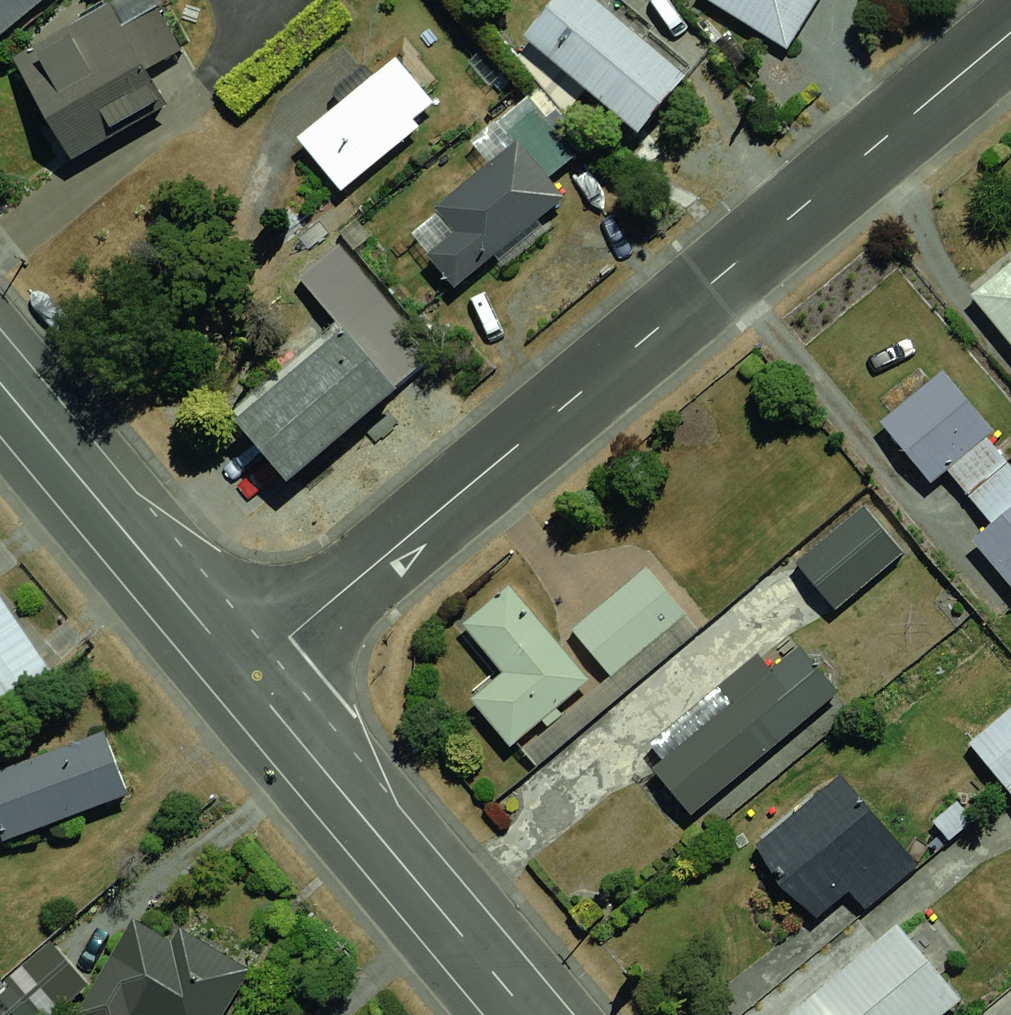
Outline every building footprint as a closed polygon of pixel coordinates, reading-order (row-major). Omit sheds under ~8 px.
[(4,34),(40,0),(0,0),(0,30),(4,34)] [(612,0),(560,0),(530,36),(652,138),(703,77),(612,0)] [(785,45),(811,0),(706,0),(785,45)] [(123,9),(16,69),(65,157),(173,96),(123,9)] [(379,84),(300,137),(336,190),(415,137),(379,84)] [(524,140),(409,219),(456,287),(571,208),(524,140)] [(952,293),(1010,359),(1010,240),(952,293)] [(348,317),(243,408),(308,481),(412,390),(348,317)] [(864,421),(916,487),(942,473),(985,527),(959,547),(1005,605),(1010,601),(1010,470),(931,369),(864,421)] [(860,501),(776,568),(814,609),(901,545),(860,501)] [(632,565),(562,624),(599,670),(673,614),(632,565)] [(462,702),(495,750),(583,681),(503,586),(455,625),(492,673),(462,702)] [(44,671),(0,598),(0,698),(44,671)] [(786,653),(637,770),(684,807),(830,692),(786,653)] [(956,741),(1010,804),(1010,704),(956,741)] [(0,766),(0,836),(130,796),(109,732),(0,766)] [(846,771),(745,841),(810,927),(902,847),(846,771)] [(81,1003),(103,1014),(212,1014),(238,969),(133,911),(81,1003)] [(774,1014),(931,1014),(961,988),(892,926),(774,1014)] [(40,993),(86,957),(69,936),(23,973),(40,993)] [(5,982),(0,987),(0,1014),(34,1014),(5,982)]
